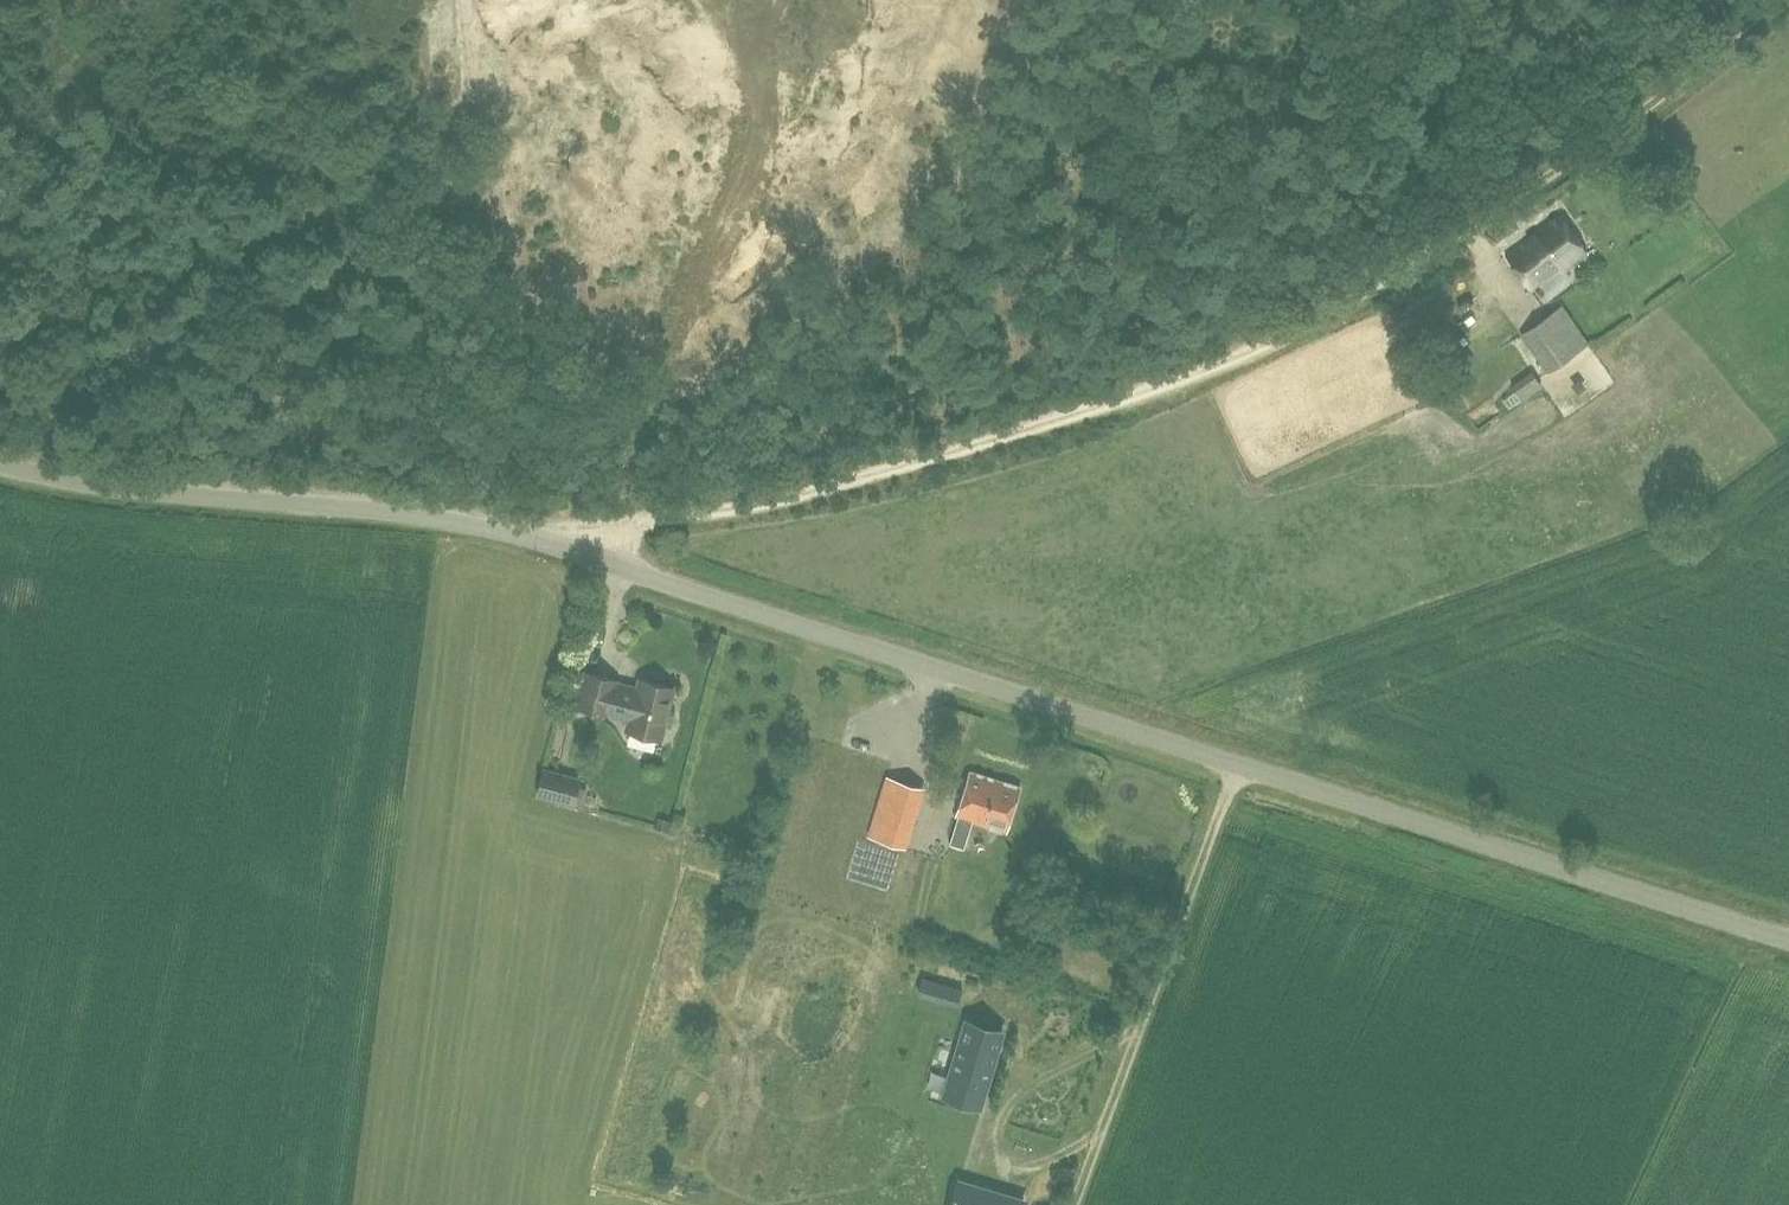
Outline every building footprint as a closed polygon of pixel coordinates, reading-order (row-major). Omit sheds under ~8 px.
[(1564,271),(1588,253),(1560,216),(1505,256),(1530,290),(1561,267),(1564,271)] [(1569,272),(1545,286),(1554,301),(1578,287),(1569,272)] [(1548,372),(1588,343),(1561,306),(1521,336),(1548,372)] [(1543,387),(1535,375),(1533,373),(1510,387),(1520,403),(1543,387)] [(608,713),(609,713),(608,716),(627,721),(624,731),(658,740),(672,687),(642,679),(638,691),(628,688),(628,687),(616,683),(617,680),(587,672),(578,706),(607,714),(608,713)] [(582,777),(543,766),(536,795),(575,805),(582,777)] [(959,816),(950,843),(965,848),(973,821),(1007,832),(1021,786),(971,771),(957,816),(959,816)] [(881,800),(869,834),(901,844),(912,810),(919,788),(888,778),(881,800)] [(955,1075),(949,1096),(965,1101),(965,1102),(966,1102),(967,1102),(979,1105),(978,1106),(980,1106),(993,1062),(993,1063),(994,1061),(993,1061),(995,1051),(997,1052),(997,1050),(996,1050),(1001,1031),(1000,1030),(1000,1031),(988,1028),(988,1027),(987,1026),(987,1027),(981,1025),(980,1024),(979,1025),(967,1021),(968,1021),(966,1020),(950,1074),(955,1075)] [(950,1204),(970,1204),(974,1190),(957,1184),(950,1204)]
